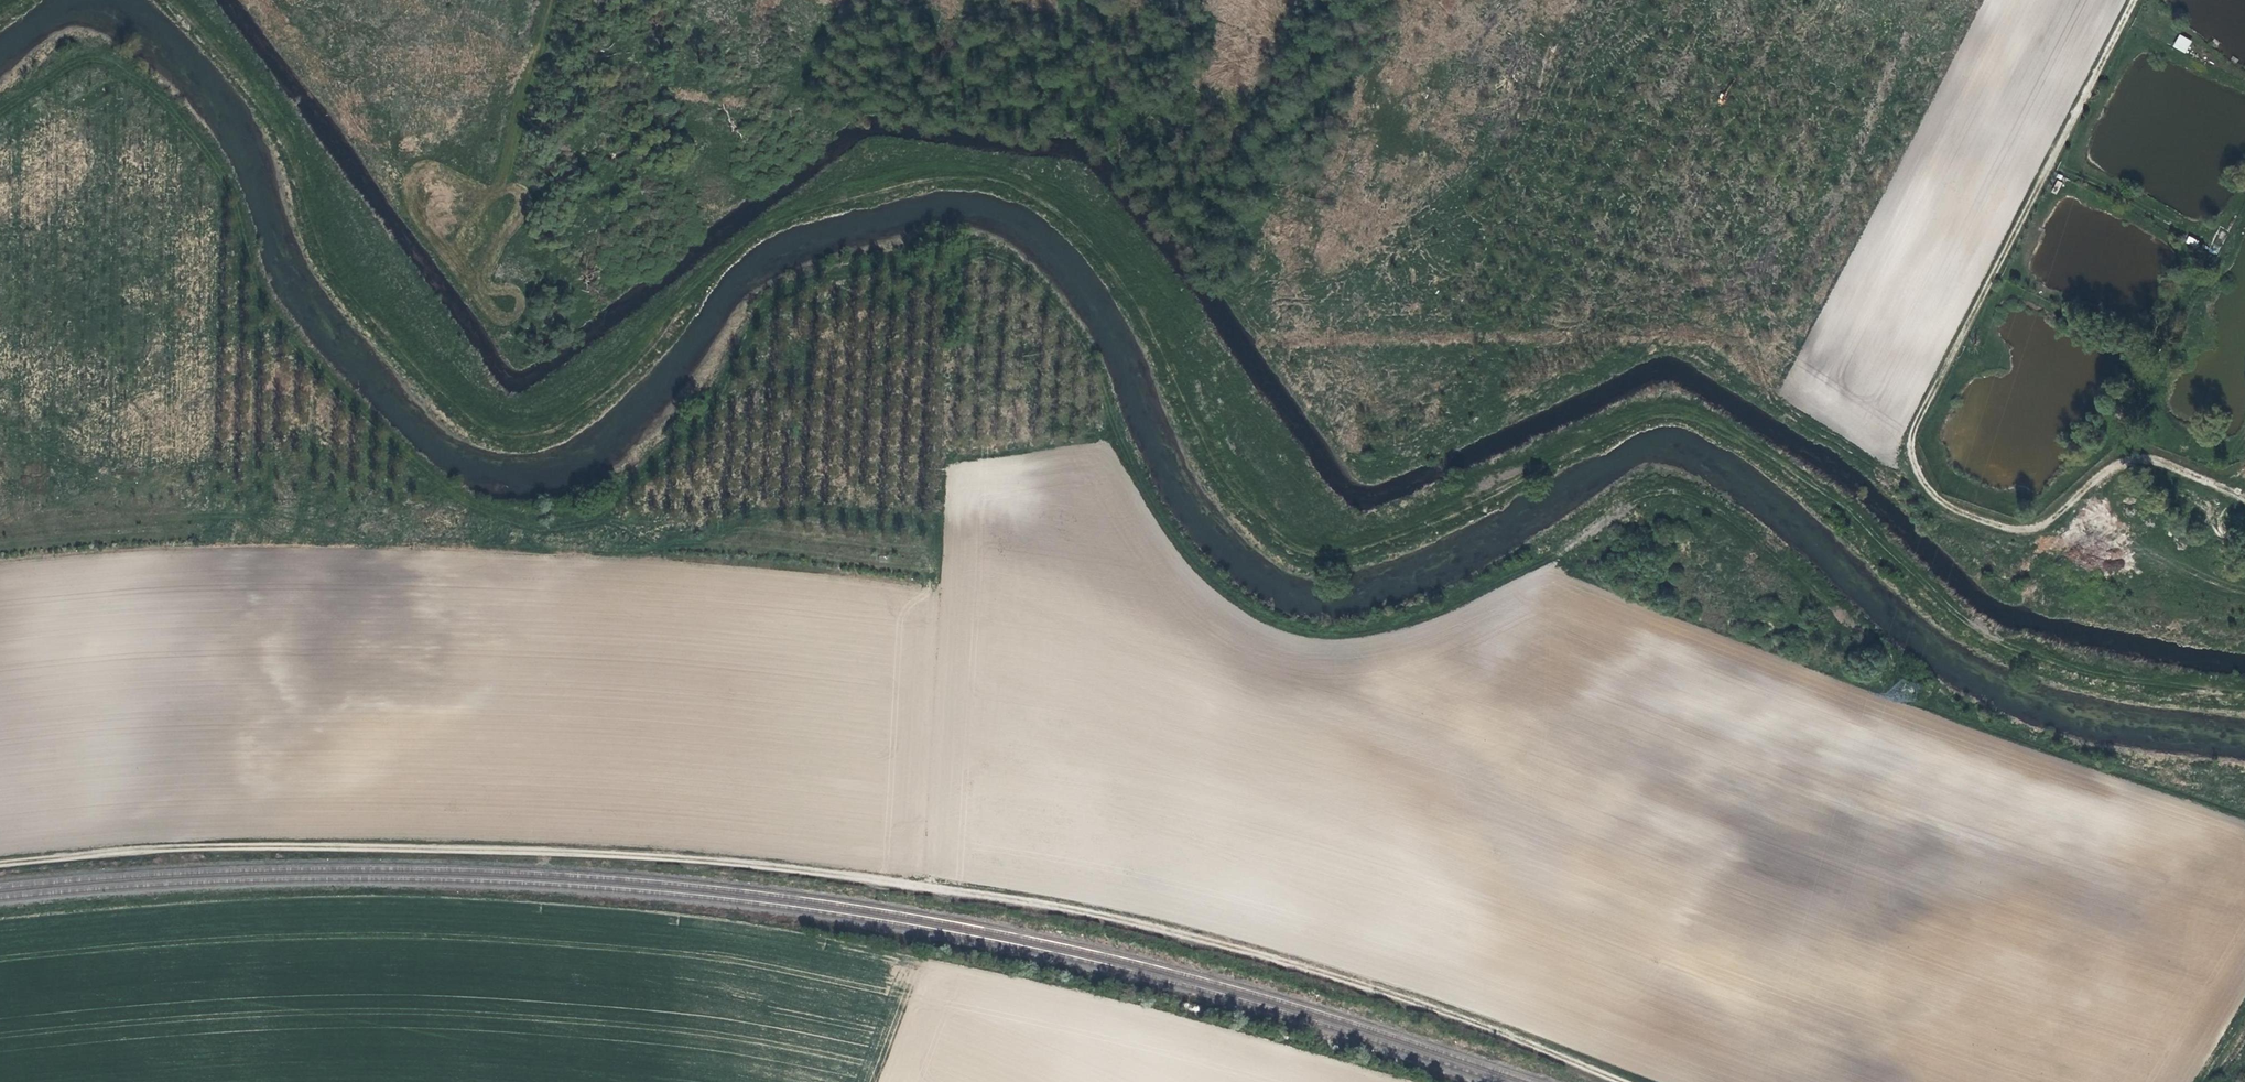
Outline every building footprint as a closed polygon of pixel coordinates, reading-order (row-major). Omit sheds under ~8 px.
[(2186,53),(2191,40),(2178,35),(2173,48),(2186,53)] [(2188,236),(2185,243),(2197,247),(2199,240),(2188,236)]
